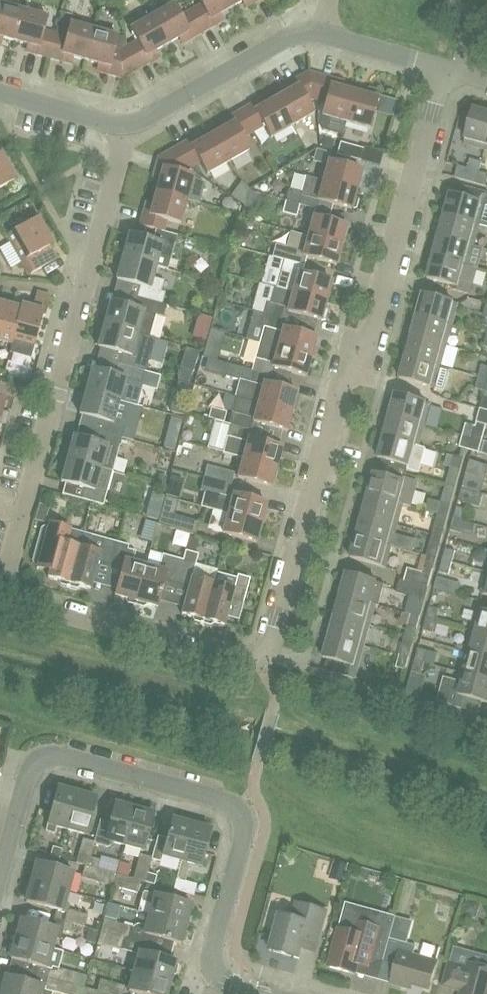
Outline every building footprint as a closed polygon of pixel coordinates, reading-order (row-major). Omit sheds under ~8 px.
[(231,9),(226,0),(198,0),(201,5),(190,11),(203,33),(221,23),(218,16),(231,9)] [(231,9),(244,1),(248,7),(261,0),(226,0),(231,9)] [(24,12),(0,5),(0,40),(1,38),(15,42),(24,12)] [(203,33),(190,11),(180,17),(173,6),(152,18),(167,45),(181,37),(184,44),(203,33)] [(49,59),(56,34),(44,31),(47,18),(24,12),(15,42),(30,46),(28,53),(49,59)] [(154,53),(167,45),(152,18),(131,30),(137,42),(127,48),(139,70),(158,59),(154,53)] [(71,25),(70,26),(62,24),(59,35),(56,34),(49,59),(69,64),(71,57),(86,61),(94,31),(71,25)] [(139,70),(127,48),(119,52),(115,51),(118,37),(94,31),(86,61),(101,65),(99,72),(123,79),(139,70)] [(311,99),(318,75),(308,72),(286,85),(290,91),(276,99),(292,126),(313,114),(306,102),(311,99)] [(346,123),(354,92),(339,88),(341,81),(318,75),(311,99),(325,103),(322,116),(346,123)] [(354,92),(346,123),(369,129),(379,92),(371,89),(369,96),(354,92)] [(271,138),(292,126),(276,99),(263,106),(260,100),(241,111),(253,132),(264,126),(271,138)] [(464,144),(486,150),(486,145),(486,113),(474,109),(464,144)] [(243,138),(253,132),(241,111),(222,121),(226,127),(213,135),(228,162),(250,150),(243,138)] [(207,175),(228,162),(213,135),(199,143),(196,136),(177,147),(190,169),(200,163),(207,175)] [(337,155),(360,161),(364,149),(340,143),(337,155)] [(181,174),(190,169),(177,147),(158,158),(153,175),(160,177),(156,192),(187,200),(193,177),(181,174)] [(326,152),(316,149),(313,162),(323,164),(326,152)] [(16,180),(1,154),(0,154),(0,189),(16,180)] [(458,166),(455,178),(476,184),(480,172),(482,163),(470,160),(468,169),(458,166)] [(323,181),(357,191),(362,171),(328,162),(323,181)] [(476,184),(486,187),(486,183),(486,174),(480,172),(476,184)] [(357,191),(323,181),(307,177),(303,193),(289,189),(283,213),(297,217),(300,206),(316,210),(320,211),(323,202),(351,210),(352,209),(353,209),(356,208),(358,199),(356,197),(355,197),(357,191)] [(444,216),(480,226),(486,198),(486,194),(466,188),(463,198),(450,194),(444,216)] [(180,224),(187,200),(156,192),(152,207),(145,205),(140,226),(156,230),(164,232),(167,221),(180,224)] [(444,216),(439,237),(474,246),(480,226),(444,216)] [(308,237),(341,246),(347,227),(313,217),(308,237)] [(52,245),(38,219),(19,230),(7,231),(8,236),(7,236),(29,276),(57,260),(49,247),(52,245)] [(177,236),(164,232),(156,230),(152,241),(129,235),(123,257),(156,267),(168,270),(177,236)] [(341,246),(308,237),(290,232),(286,248),(276,245),(272,257),(284,261),(304,266),(307,258),(336,266),(341,246)] [(439,237),(433,258),(477,270),(483,249),(474,246),(439,237)] [(153,278),(156,267),(123,257),(117,280),(140,286),(137,298),(162,304),(166,293),(162,292),(165,281),(153,278)] [(433,258),(427,279),(454,286),(452,290),(470,295),(477,270),(433,258)] [(302,274),(304,266),(284,261),(277,287),(277,288),(326,302),(332,282),(302,274)] [(277,288),(277,287),(274,287),(270,303),(266,302),(263,314),(281,319),(284,307),(288,308),(287,312),(321,321),(321,320),(325,320),(328,311),(324,309),(326,302),(277,288)] [(21,310),(12,344),(10,352),(11,353),(11,352),(27,357),(31,354),(34,346),(42,316),(45,317),(51,297),(39,294),(35,300),(37,310),(21,306),(20,310),(21,310)] [(423,295),(417,316),(452,326),(458,304),(423,295)] [(166,305),(162,304),(137,298),(134,309),(128,307),(110,302),(104,325),(138,334),(149,337),(155,315),(163,317),(166,305)] [(20,310),(0,304),(0,341),(12,344),(21,310),(20,310)] [(279,328),(281,319),(263,314),(260,326),(263,327),(259,343),(311,357),(316,338),(279,328)] [(417,316),(411,337),(446,346),(450,335),(458,338),(461,328),(452,326),(417,316)] [(135,346),(138,334),(104,325),(98,347),(122,354),(119,365),(144,372),(150,350),(135,346)] [(411,337),(406,358),(441,367),(446,346),(411,337)] [(306,377),(311,357),(259,343),(252,371),(262,373),(262,371),(271,374),(272,368),(306,377)] [(406,358),(400,379),(443,391),(449,370),(441,367),(406,358)] [(144,372),(119,365),(116,376),(92,370),(86,392),(119,401),(119,402),(135,406),(141,384),(155,388),(158,376),(144,372)] [(262,373),(252,371),(229,365),(226,377),(259,386),(262,373)] [(479,378),(486,380),(486,367),(482,366),(479,378)] [(476,390),(485,392),(486,386),(486,380),(479,378),(476,390)] [(258,403),(292,412),(297,393),(263,383),(258,403)] [(119,402),(119,401),(86,392),(80,415),(103,421),(100,432),(122,438),(128,416),(116,413),(119,402)] [(396,395),(390,416),(425,426),(431,404),(396,395)] [(292,412),(258,403),(237,397),(229,424),(254,432),(257,423),(287,431),(292,412)] [(171,404),(169,411),(186,416),(188,408),(171,404)] [(476,427),(473,439),(482,441),(486,426),(486,411),(481,410),(476,427)] [(390,416),(384,437),(419,447),(425,426),(390,416)] [(254,432),(229,424),(222,422),(219,434),(228,437),(223,453),(243,458),(277,468),(282,448),(252,440),(254,432)] [(466,424),(463,436),(473,439),(476,427),(466,424)] [(113,472),(122,438),(100,432),(97,444),(74,437),(67,460),(113,472)] [(179,436),(166,433),(162,447),(175,451),(179,436)] [(463,436),(460,448),(469,451),(473,439),(463,436)] [(384,437),(378,458),(403,465),(403,469),(419,473),(426,449),(419,447),(384,437)] [(473,439),(469,451),(479,453),(482,441),(473,439)] [(464,459),(454,456),(446,486),(456,488),(464,459)] [(271,487),(277,468),(243,458),(238,478),(271,487)] [(103,506),(113,472),(67,460),(61,482),(85,489),(82,500),(103,506)] [(476,493),(479,494),(486,467),(486,465),(470,460),(462,490),(476,493)] [(204,478),(232,485),(235,473),(207,465),(204,478)] [(374,474),(368,495),(403,505),(411,507),(418,482),(400,478),(399,481),(374,474)] [(168,477),(160,475),(158,482),(166,484),(168,477)] [(229,495),(232,485),(204,478),(200,490),(209,493),(205,508),(216,511),(262,523),(267,504),(233,495),(233,497),(229,495)] [(446,486),(438,514),(448,517),(456,488),(446,486)] [(181,493),(167,489),(165,497),(179,500),(181,493)] [(483,496),(462,490),(458,502),(480,508),(483,496)] [(368,495),(362,516),(397,526),(403,505),(368,495)] [(178,501),(165,497),(157,525),(196,535),(200,522),(175,515),(178,501)] [(34,520),(43,522),(48,507),(39,504),(34,520)] [(457,507),(454,519),(464,522),(467,510),(457,507)] [(146,517),(158,521),(161,512),(148,509),(146,517)] [(256,543),(262,523),(216,511),(211,530),(256,543)] [(438,514),(435,526),(445,529),(448,517),(438,514)] [(357,537),(392,547),(403,550),(405,542),(394,539),(397,526),(362,516),(357,537)] [(454,519),(451,531),(460,534),(464,522),(454,519)] [(83,533),(70,530),(49,524),(48,527),(46,527),(42,529),(37,548),(39,552),(41,553),(37,569),(50,572),(48,578),(57,580),(60,585),(68,588),(83,533)] [(117,542),(96,536),(83,533),(68,588),(76,590),(81,587),(91,589),(98,563),(110,566),(117,542)] [(186,550),(196,552),(200,539),(190,536),(186,550)] [(357,537),(351,558),(386,568),(392,547),(357,537)] [(135,606),(146,566),(133,562),(136,552),(128,550),(129,546),(117,542),(110,566),(122,570),(115,596),(124,599),(127,604),(135,606)] [(430,545),(427,556),(437,559),(440,547),(430,545)] [(446,549),(442,560),(452,563),(455,552),(446,549)] [(186,551),(184,560),(177,585),(189,588),(182,614),(191,617),(194,622),(202,624),(216,573),(217,569),(196,564),(199,554),(199,553),(186,550),(186,551)] [(177,585),(184,560),(163,555),(159,569),(146,566),(135,606),(143,608),(148,605),(157,608),(165,581),(177,585)] [(408,569),(404,581),(429,588),(437,559),(427,556),(422,573),(408,569)] [(442,560),(439,572),(449,575),(452,563),(442,560)] [(346,574),(341,595),(376,605),(382,584),(346,574)] [(237,579),(234,590),(213,584),(202,624),(210,626),(215,623),(224,626),(227,618),(232,600),(244,603),(250,579),(238,575),(237,579)] [(461,584),(438,578),(434,590),(458,596),(461,584)] [(400,580),(396,593),(415,598),(411,614),(421,617),(429,588),(404,581),(400,580)] [(341,595),(335,616),(370,626),(376,605),(341,595)] [(430,607),(427,618),(437,621),(439,610),(430,607)] [(471,631),(486,635),(486,612),(477,610),(471,631)] [(411,614),(408,627),(417,629),(421,617),(411,614)] [(335,616),(329,637),(364,647),(370,626),(335,616)] [(427,618),(423,631),(433,633),(437,621),(427,618)] [(466,652),(486,658),(486,635),(471,631),(466,652)] [(329,637),(323,658),(358,668),(364,647),(329,637)] [(403,645),(399,656),(409,659),(412,647),(403,645)] [(418,649),(415,661),(425,663),(427,654),(428,652),(418,649)] [(427,654),(425,663),(430,665),(434,666),(437,654),(428,652),(427,654)] [(460,673),(486,680),(486,658),(466,652),(460,673)] [(399,656),(396,668),(406,671),(409,659),(399,656)] [(415,661),(412,672),(422,675),(425,663),(415,661)] [(426,677),(412,673),(406,693),(420,697),(426,677)] [(438,702),(479,714),(482,702),(486,703),(486,680),(460,673),(457,682),(445,679),(438,702)] [(77,794),(72,792),(71,788),(62,786),(59,789),(57,788),(47,825),(48,825),(46,832),(55,834),(56,827),(67,830),(77,794)] [(97,799),(96,799),(95,795),(86,792),(83,795),(77,794),(67,830),(87,835),(97,799)] [(134,809),(129,808),(128,804),(119,801),(116,804),(115,804),(108,827),(99,825),(94,842),(95,843),(108,847),(112,845),(113,842),(125,846),(134,809)] [(134,809),(125,846),(144,851),(154,815),(153,814),(152,810),(143,808),(141,811),(134,809)] [(179,870),(192,825),(172,820),(166,843),(157,840),(152,858),(152,860),(161,862),(163,866),(179,870)] [(192,825),(179,870),(177,880),(185,882),(190,864),(202,867),(212,830),(192,825)] [(95,843),(94,842),(83,839),(76,864),(85,866),(88,867),(90,858),(91,858),(95,843)] [(53,847),(51,857),(59,859),(62,850),(53,847)] [(152,860),(152,858),(140,855),(133,879),(141,881),(145,883),(148,874),(152,860)] [(100,860),(91,858),(90,858),(88,867),(97,869),(100,860)] [(32,882),(68,892),(73,872),(37,862),(32,882)] [(341,883),(346,865),(333,862),(328,879),(341,883)] [(97,869),(88,867),(85,866),(82,878),(113,887),(117,875),(97,869)] [(157,876),(148,874),(145,883),(154,885),(157,876)] [(141,881),(133,879),(117,875),(113,887),(138,893),(141,881)] [(68,892),(32,882),(30,888),(26,889),(24,898),(27,901),(26,902),(57,911),(54,919),(64,922),(67,910),(69,910),(70,907),(69,904),(65,903),(68,892)] [(155,895),(145,892),(140,912),(150,915),(186,924),(188,918),(192,918),(194,909),(191,907),(191,905),(155,895)] [(481,905),(467,900),(463,915),(477,919),(481,905)] [(299,959),(302,949),(315,953),(327,911),(297,903),(293,919),(280,915),(270,951),(299,959)] [(67,910),(64,922),(73,924),(85,928),(88,916),(69,910),(67,910)] [(184,931),(186,924),(150,915),(146,926),(138,924),(133,928),(104,920),(101,932),(125,939),(156,947),(158,938),(181,944),(181,942),(185,942),(188,933),(184,931)] [(354,974),(357,964),(369,968),(383,962),(395,919),(383,916),(379,928),(359,923),(357,917),(348,915),(343,918),(329,967),(354,974)] [(18,934),(16,939),(52,949),(55,939),(61,940),(63,931),(70,933),(73,924),(64,922),(54,919),(52,928),(22,919),(21,921),(16,922),(14,931),(18,934)] [(395,919),(383,962),(396,965),(391,984),(411,990),(412,985),(429,990),(437,962),(414,956),(416,946),(405,943),(410,924),(395,919)] [(86,939),(98,942),(101,932),(89,929),(86,939)] [(122,950),(125,939),(101,932),(98,944),(122,950)] [(47,969),(52,949),(16,939),(15,945),(10,946),(8,954),(11,957),(11,959),(47,969)] [(179,966),(175,963),(176,961),(140,951),(134,971),(170,981),(172,975),(176,975),(179,966)] [(443,986),(461,992),(461,993),(486,993),(486,958),(485,959),(483,963),(481,967),(469,964),(468,968),(449,962),(443,986)] [(170,981),(134,971),(129,991),(138,993),(167,993),(170,981)] [(42,986),(6,976),(1,993),(53,993),(53,992),(59,993),(77,993),(79,987),(73,985),(48,979),(46,987),(42,986)] [(125,987),(100,980),(97,992),(105,993),(123,993),(125,987)]
